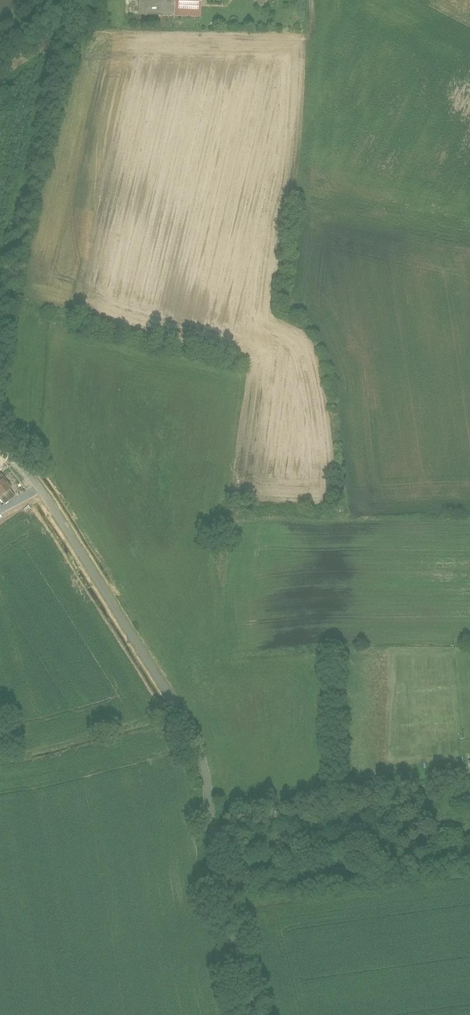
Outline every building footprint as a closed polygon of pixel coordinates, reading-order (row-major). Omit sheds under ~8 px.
[(137,15),(172,17),(173,0),(138,0),(137,15)] [(172,17),(199,19),(200,0),(173,0),(172,17)] [(1,476),(0,477),(0,497),(11,489),(1,476)]
